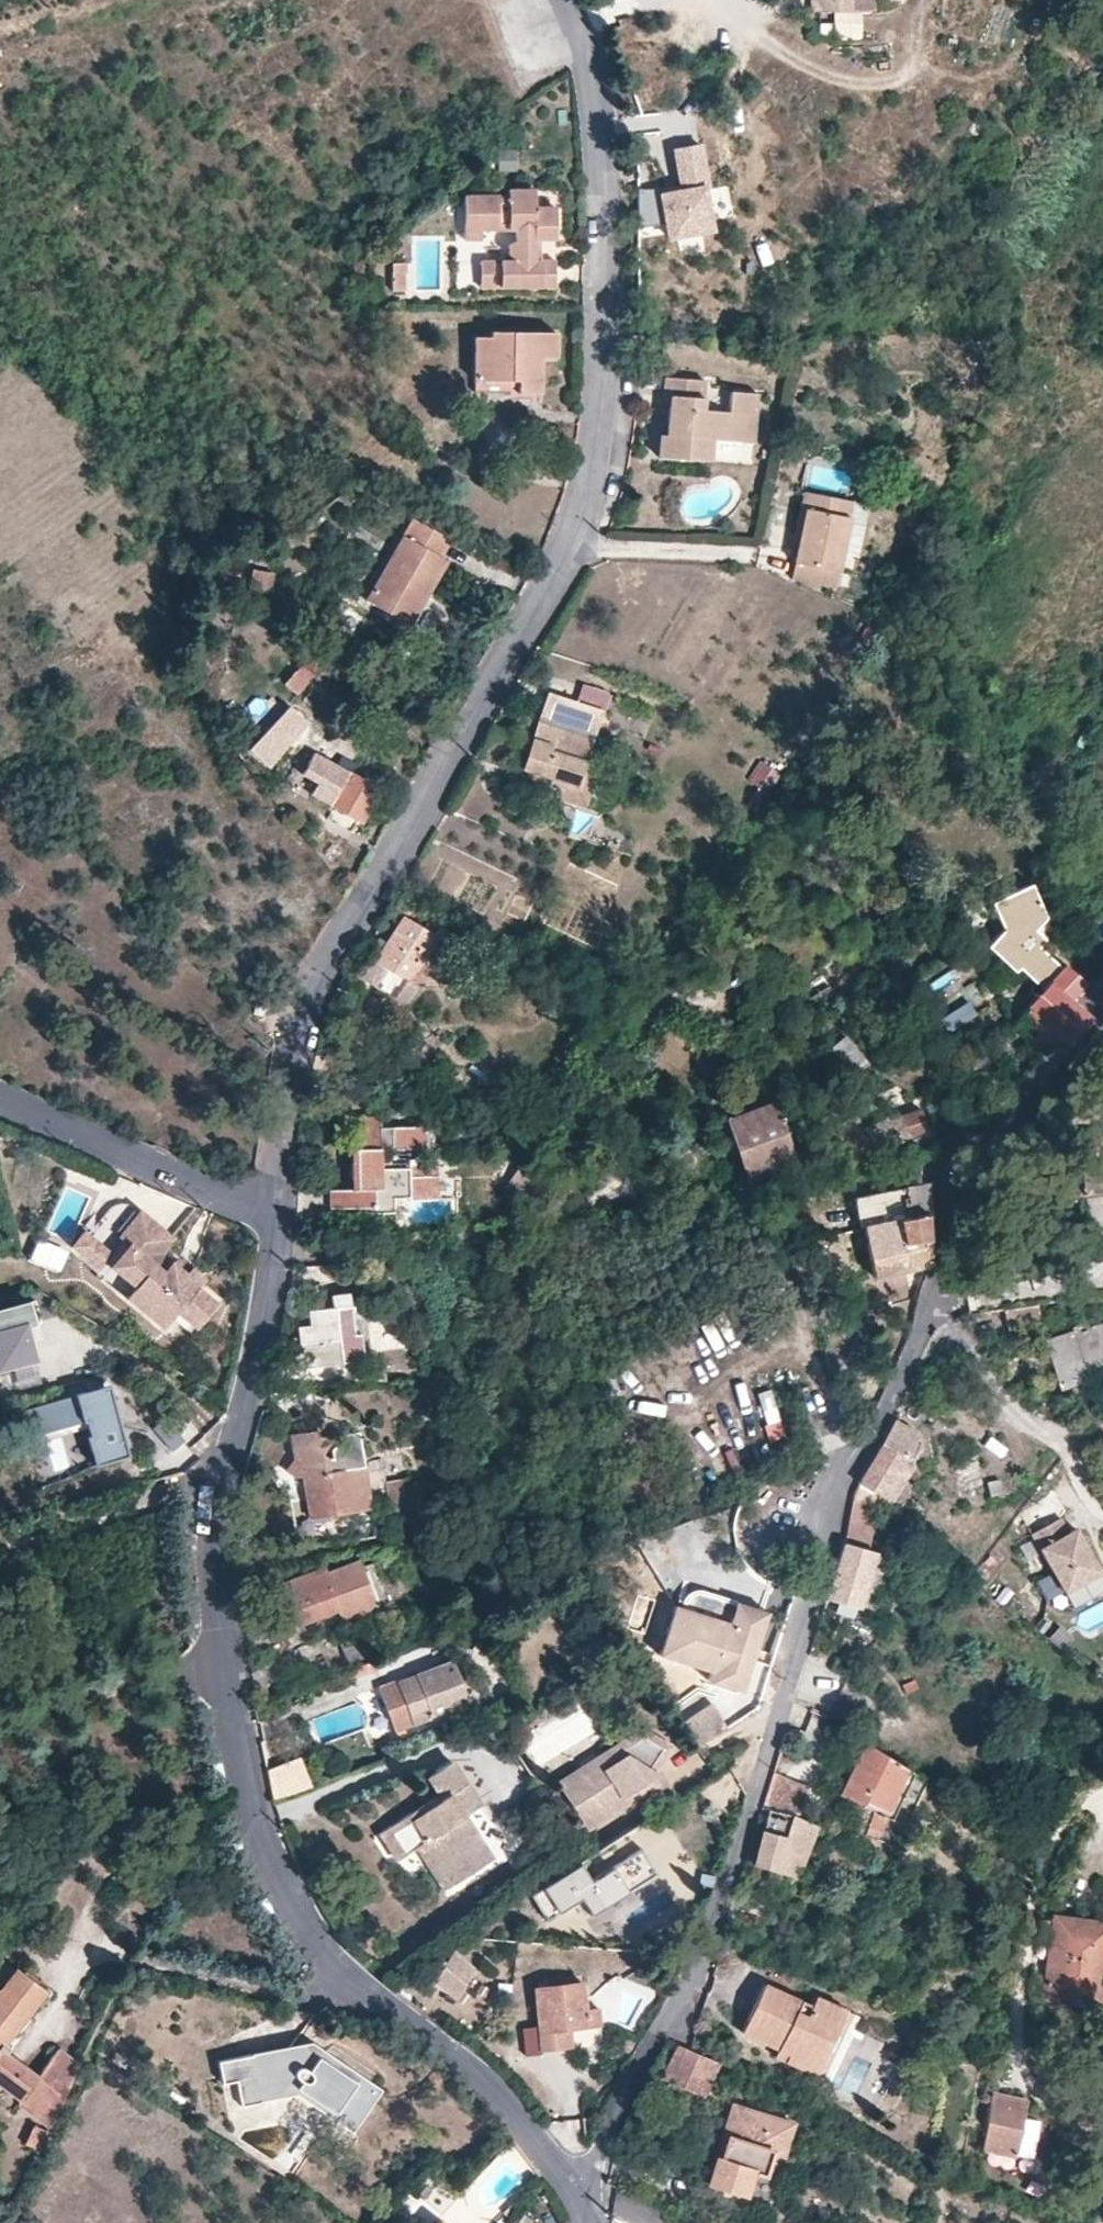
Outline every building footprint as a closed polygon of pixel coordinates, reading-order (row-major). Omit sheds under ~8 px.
[(820,13),(853,13),(853,11),(875,11),(874,0),(819,0),(820,13)] [(715,230),(700,143),(672,148),(677,186),(659,189),(640,190),(640,245),(715,230)] [(533,237),(539,237),(552,237),(552,205),(531,205),(531,188),(507,187),(507,196),(463,195),(463,239),(484,240),(484,229),(516,230),(515,241),(513,242),(511,244),(509,246),(508,248),(508,252),(510,255),(512,257),(516,258),(516,261),(477,260),(477,284),(551,285),(552,261),(539,261),(532,261),(533,237)] [(406,290),(405,262),(391,262),(392,290),(406,290)] [(516,378),(516,388),(539,388),(541,353),(557,353),(557,331),(492,327),(492,333),(476,333),(474,375),(516,378)] [(504,387),(516,388),(516,378),(474,375),(474,386),(504,387)] [(702,409),(703,378),(664,375),(662,394),(670,394),(669,410),(668,431),(660,431),(658,455),(710,460),(711,440),(741,442),(743,415),(750,415),(752,393),(729,390),(728,411),(702,409)] [(755,442),(756,416),(750,415),(743,415),(741,442),(755,442)] [(839,571),(852,500),(803,490),(799,507),(803,508),(798,544),(795,552),(793,562),(794,563),(838,571),(839,571)] [(857,556),(868,503),(852,500),(843,553),(857,556)] [(798,544),(803,508),(799,507),(792,542),(798,544)] [(422,598),(446,557),(455,542),(417,520),(371,599),(415,625),(422,614),(429,603),(422,598)] [(454,562),(446,557),(422,598),(429,603),(454,562)] [(838,571),(794,563),(791,579),(792,579),(835,588),(838,571)] [(252,567),(248,585),(269,591),(273,572),(252,567)] [(308,681),(295,671),(285,684),(297,694),(308,681)] [(588,758),(604,710),(552,692),(541,726),(526,769),(553,778),(579,787),(588,758)] [(301,719),(290,710),(253,752),(264,761),(301,719)] [(333,794),(346,773),(313,754),(301,775),(319,785),(333,794)] [(596,780),(602,762),(588,758),(579,787),(553,778),(547,793),(562,798),(562,800),(586,807),(596,780)] [(632,770),(623,765),(615,783),(623,786),(632,770)] [(371,808),(380,793),(346,773),(333,794),(319,785),(311,799),(361,826),(371,808)] [(1036,928),(1047,915),(1031,882),(991,900),(1003,927),(988,945),(1013,968),(1017,963),(1023,969),(1043,987),(1051,979),(1063,967),(1039,945),(1045,937),(1036,928)] [(442,939),(439,937),(426,929),(406,917),(377,961),(420,987),(469,984),(469,983),(455,956),(447,957),(452,948),(443,941),(441,940),(442,939)] [(420,987),(377,961),(375,960),(372,958),(369,963),(359,980),(365,984),(391,999),(406,1010),(420,987)] [(1086,981),(1068,962),(1063,967),(1051,979),(1071,997),(1086,981)] [(1051,979),(1027,1002),(1051,1026),(1069,1044),(1093,1019),(1071,997),(1051,979)] [(950,1028),(976,1018),(971,1004),(944,1013),(950,1028)] [(842,1034),(829,1045),(851,1072),(865,1061),(842,1034)] [(774,1104),(725,1120),(747,1181),(757,1177),(758,1173),(765,1171),(771,1170),(773,1172),(794,1165),(774,1104)] [(874,1154),(878,1152),(930,1129),(919,1107),(901,1116),(897,1113),(864,1130),(874,1154)] [(382,1121),(361,1121),(362,1152),(353,1152),(354,1180),(364,1181),(364,1192),(354,1192),(332,1191),(332,1212),(357,1211),(357,1216),(397,1215),(397,1200),(411,1200),(411,1203),(433,1202),(433,1176),(440,1177),(440,1173),(434,1172),(433,1161),(425,1161),(424,1132),(392,1132),(391,1133),(383,1130),(382,1121)] [(911,1138),(913,1143),(919,1160),(928,1157),(941,1152),(932,1129),(911,1138)] [(554,1185),(514,1160),(501,1182),(482,1187),(491,1221),(538,1210),(554,1185)] [(908,1186),(922,1184),(919,1174),(906,1177),(908,1186)] [(364,1181),(354,1180),(354,1186),(354,1192),(364,1192),(364,1181)] [(930,1198),(928,1182),(922,1184),(908,1186),(860,1194),(866,1225),(875,1271),(929,1264),(932,1263),(931,1237),(930,1214),(932,1211),(930,1198)] [(164,1241),(170,1232),(136,1209),(118,1237),(128,1244),(118,1258),(83,1235),(73,1249),(108,1273),(106,1277),(132,1294),(125,1305),(164,1332),(176,1314),(196,1328),(214,1303),(193,1289),(199,1280),(202,1276),(159,1248),(164,1241)] [(67,1251),(38,1240),(30,1261),(60,1272),(67,1251)] [(164,1241),(159,1248),(202,1276),(207,1270),(192,1260),(164,1241)] [(193,1289),(214,1303),(220,1294),(199,1280),(193,1289)] [(31,1328),(46,1324),(40,1302),(0,1313),(0,1369),(39,1360),(36,1346),(31,1328)] [(1026,1326),(1024,1307),(994,1312),(997,1331),(1026,1326)] [(366,1361),(364,1339),(359,1339),(355,1310),(309,1314),(309,1324),(310,1330),(300,1331),(300,1340),(291,1340),(292,1349),(286,1349),(287,1360),(297,1359),(298,1367),(366,1361)] [(1047,1340),(1061,1389),(1092,1380),(1089,1370),(1102,1366),(1102,1324),(1047,1340)] [(0,1369),(0,1380),(3,1389),(44,1379),(39,1360),(0,1369)] [(129,1452),(108,1382),(28,1406),(37,1435),(86,1420),(98,1461),(129,1452)] [(918,1436),(894,1423),(872,1462),(860,1484),(852,1498),(878,1509),(883,1498),(918,1436)] [(295,1464),(347,1455),(317,1432),(303,1452),(295,1454),(296,1462),(295,1464)] [(65,1450),(68,1467),(87,1464),(84,1446),(65,1450)] [(347,1455),(295,1464),(289,1472),(299,1480),(304,1479),(308,1500),(312,1519),(359,1511),(357,1498),(368,1496),(362,1466),(347,1455)] [(394,1529),(420,1525),(413,1489),(388,1493),(394,1529)] [(869,1552),(879,1509),(878,1509),(852,1498),(841,1543),(843,1543),(869,1552)] [(1032,1535),(1064,1591),(1100,1571),(1102,1569),(1102,1565),(1081,1526),(1068,1534),(1060,1519),(1032,1535)] [(825,1600),(839,1605),(848,1608),(860,1612),(861,1608),(872,1569),(876,1554),(869,1552),(843,1543),(825,1600)] [(297,1603),(303,1622),(336,1610),(340,1620),(389,1603),(374,1564),(362,1568),(359,1563),(327,1575),(322,1571),(282,1587),(288,1606),(297,1603)] [(889,1574),(872,1569),(861,1608),(878,1613),(889,1574)] [(1064,1591),(1074,1609),(1102,1592),(1102,1576),(1100,1571),(1064,1591)] [(1052,1572),(1036,1581),(1050,1606),(1066,1598),(1052,1572)] [(825,1600),(822,1611),(836,1615),(839,1605),(825,1600)] [(768,1611),(736,1601),(730,1621),(715,1617),(674,1604),(659,1655),(710,1671),(706,1680),(743,1692),(768,1611)] [(295,1625),(303,1622),(297,1603),(288,1606),(291,1614),(295,1625)] [(375,1656),(367,1635),(341,1645),(348,1665),(375,1656)] [(396,1732),(418,1724),(457,1708),(439,1666),(401,1681),(379,1690),(387,1711),(396,1732)] [(729,1728),(713,1702),(682,1721),(699,1747),(729,1728)] [(665,1787),(658,1776),(661,1769),(666,1762),(675,1746),(641,1726),(557,1781),(589,1830),(643,1796),(645,1800),(665,1787)] [(907,1770),(865,1744),(852,1770),(839,1795),(888,1814),(907,1770)] [(270,1789),(308,1773),(303,1762),(267,1776),(270,1789)] [(432,1842),(460,1887),(499,1861),(486,1840),(501,1828),(457,1765),(432,1780),(446,1801),(436,1808),(431,1812),(426,1806),(384,1836),(401,1862),(419,1851),(432,1842)] [(653,1811),(678,1795),(661,1769),(658,1776),(665,1787),(645,1800),(653,1811)] [(907,1770),(888,1814),(896,1816),(916,1775),(907,1770)] [(274,1805),(314,1789),(308,1773),(270,1789),(274,1805)] [(808,1792),(768,1781),(759,1810),(767,1813),(799,1822),(808,1792)] [(799,1862),(811,1827),(799,1822),(767,1813),(762,1830),(752,1864),(794,1877),(799,1862)] [(814,1866),(825,1834),(811,1827),(799,1862),(814,1866)] [(448,1895),(460,1887),(432,1842),(419,1851),(448,1895)] [(663,1873),(644,1845),(592,1879),(581,1864),(535,1895),(549,1915),(580,1894),(596,1918),(663,1873)] [(1102,1989),(1102,1925),(1055,1918),(1045,1999),(1101,2005),(1102,1989)] [(460,1997),(479,1967),(456,1953),(437,1983),(460,1997)] [(75,2069),(53,2056),(38,2078),(20,2064),(6,2052),(0,2047),(44,1992),(4,1961),(0,1966),(0,2082),(25,2102),(24,2104),(46,2119),(33,2140),(30,2137),(25,2146),(37,2154),(75,2069)] [(560,2026),(568,2026),(599,2024),(598,2007),(585,2007),(583,1983),(537,1986),(541,2046),(554,2045),(561,2045),(560,2026)] [(818,2076),(849,2010),(816,1995),(811,2005),(765,1983),(755,2004),(743,2030),(779,2047),(789,2052),(785,2060),(818,2076)] [(0,2047),(6,2052),(50,1997),(44,1992),(0,2047)] [(858,2015),(849,2010),(818,2076),(827,2080),(858,2015)] [(569,2045),(568,2026),(560,2026),(561,2045),(569,2045)] [(312,2059),(317,2052),(308,2046),(305,2044),(289,2048),(312,2059)] [(688,2048),(679,2044),(663,2077),(683,2086),(685,2081),(705,2090),(719,2062),(688,2048)] [(789,2052),(779,2047),(775,2056),(785,2060),(789,2052)] [(375,2088),(317,2052),(312,2059),(289,2048),(246,2056),(250,2079),(236,2082),(240,2107),(261,2104),(260,2101),(259,2097),(297,2089),(351,2125),(375,2088)] [(75,2069),(78,2062),(57,2050),(53,2056),(75,2069)] [(250,2079),(246,2056),(218,2062),(222,2085),(236,2082),(250,2079)] [(685,2081),(683,2086),(703,2095),(705,2090),(685,2081)] [(348,2129),(351,2125),(297,2089),(259,2097),(260,2101),(295,2094),(348,2129)] [(995,2096),(987,2153),(1020,2158),(1029,2102),(995,2096)] [(795,2124),(731,2104),(711,2170),(705,2187),(746,2199),(753,2177),(766,2179),(773,2156),(785,2160),(795,2124)] [(705,2153),(706,2146),(697,2143),(695,2150),(705,2153)]
